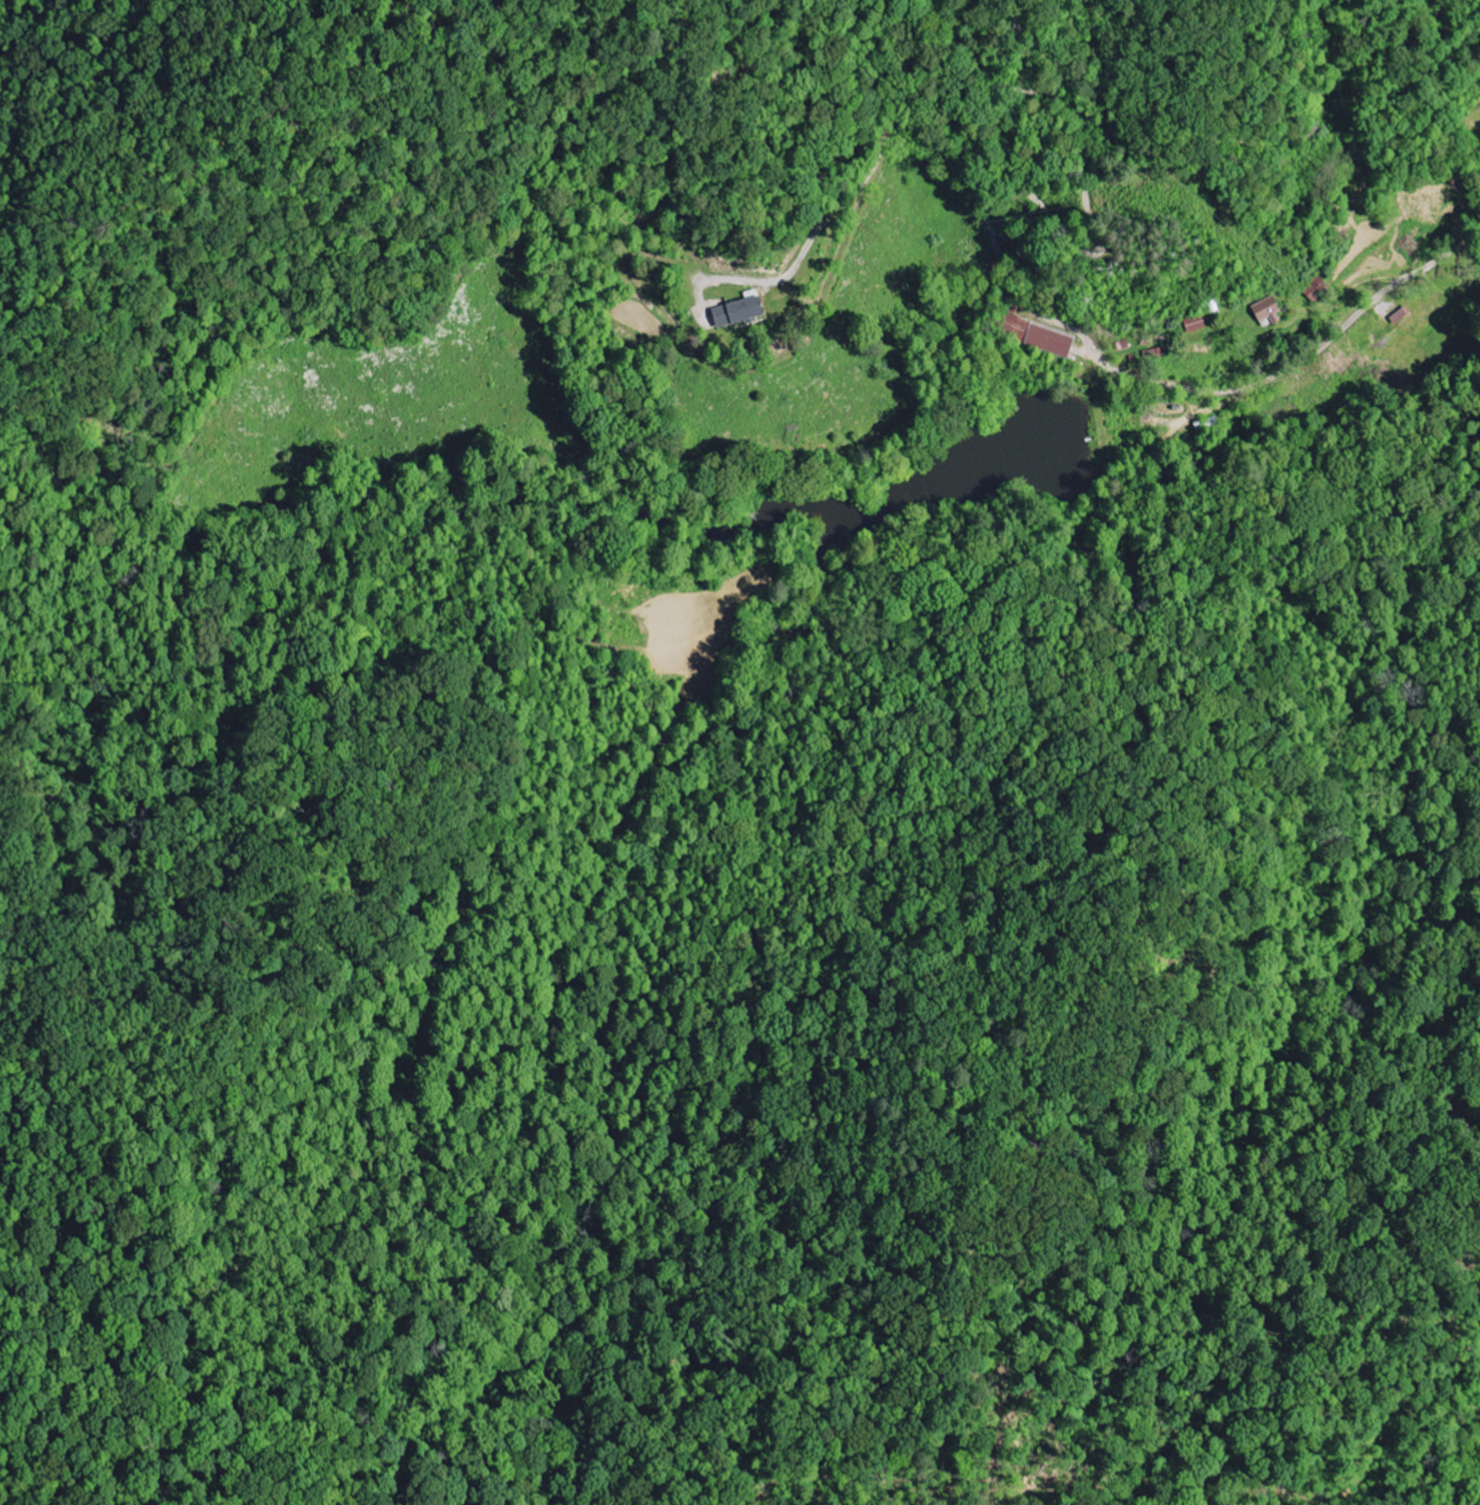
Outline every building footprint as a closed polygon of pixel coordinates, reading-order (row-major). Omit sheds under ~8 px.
[(712,310),(719,332),(766,317),(759,295),(712,310)] [(1280,321),(1276,314),(1282,311),(1275,296),(1252,307),(1263,330),(1280,321)] [(1076,339),(1007,315),(1000,335),(1069,359),(1076,339)] [(1187,333),(1207,330),(1204,316),(1185,319),(1187,333)]
